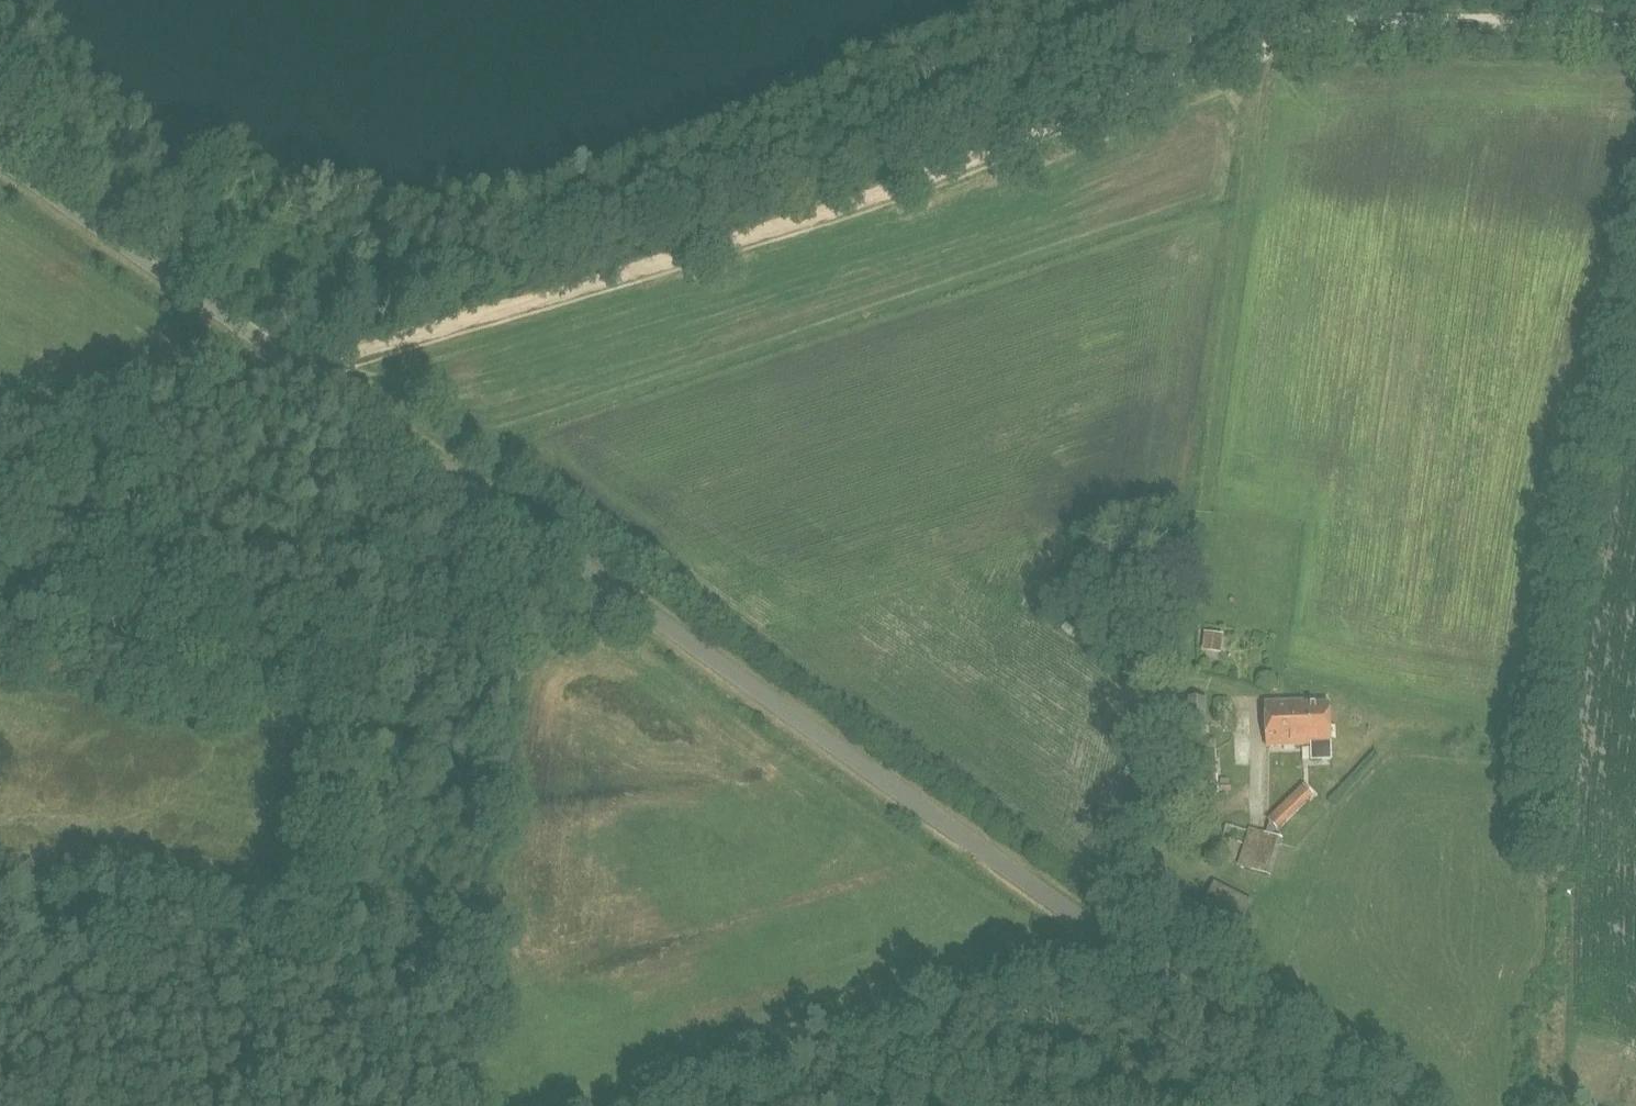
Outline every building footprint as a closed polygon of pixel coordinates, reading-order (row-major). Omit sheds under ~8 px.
[(1223,635),(1205,632),(1202,651),(1220,654),(1223,635)] [(1206,732),(1207,699),(1189,699),(1188,732),(1206,732)] [(1331,742),(1332,742),(1330,704),(1304,705),(1304,702),(1266,704),(1267,748),(1310,746),(1311,761),(1332,760),(1331,742)] [(1215,749),(1180,752),(1184,794),(1219,792),(1215,749)] [(1239,867),(1272,878),(1285,840),(1279,838),(1278,831),(1312,798),(1302,788),(1269,821),(1270,823),(1266,834),(1251,829),(1239,867)]
